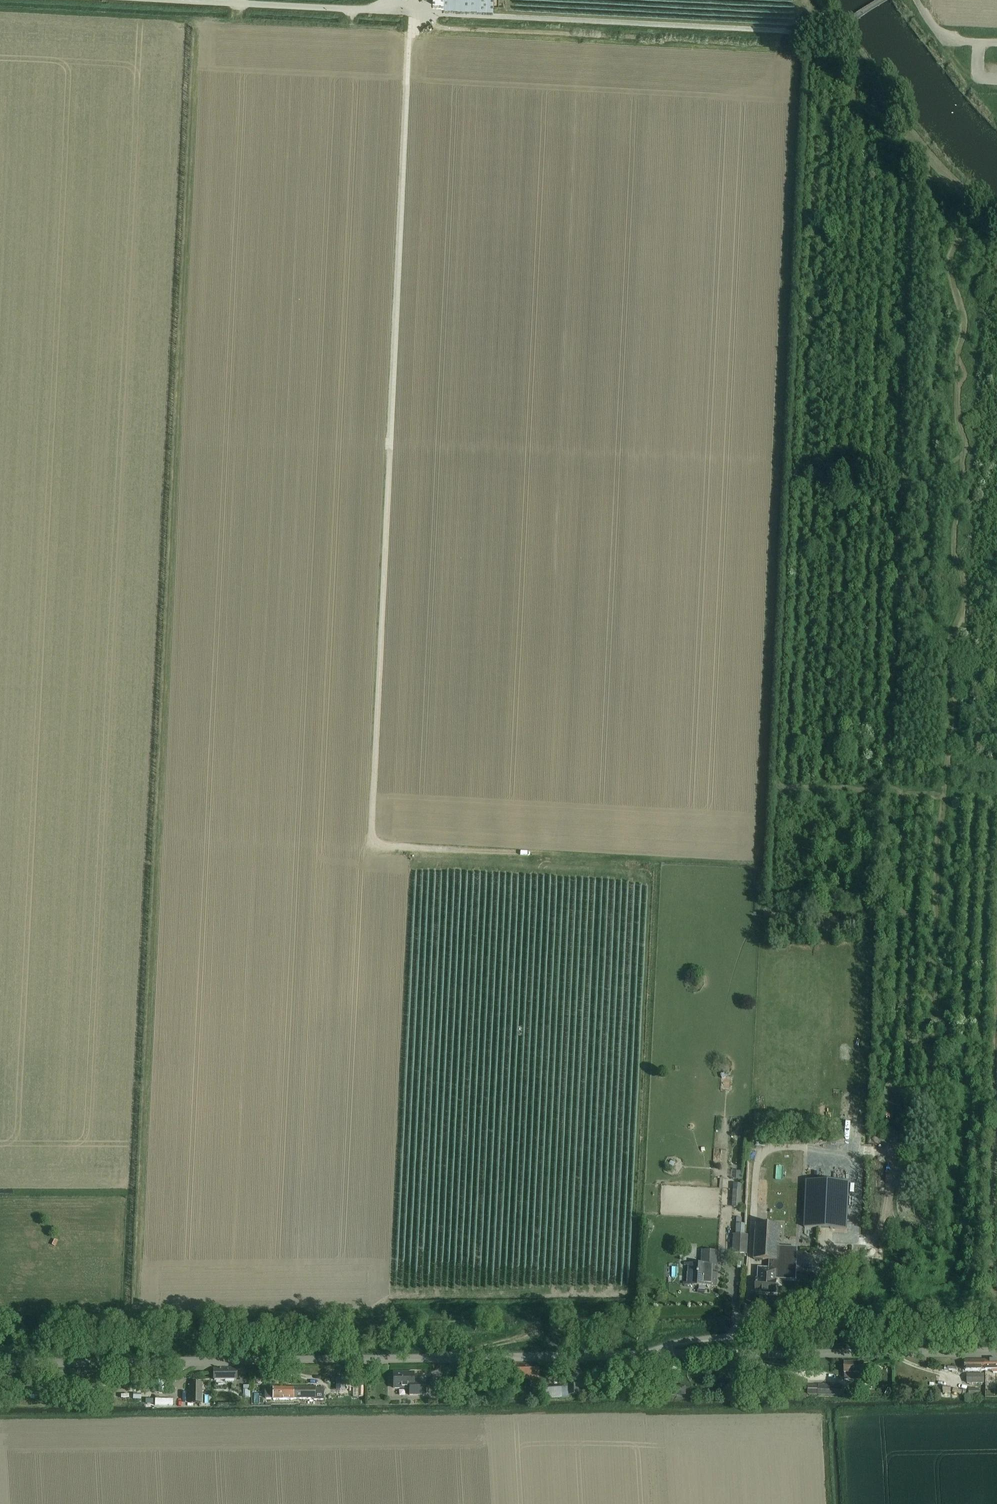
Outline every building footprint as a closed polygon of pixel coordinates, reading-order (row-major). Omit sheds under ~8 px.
[(732,1170),(731,1179),(736,1179),(742,1179),(742,1171),(736,1171),(732,1170)] [(848,1228),(849,1182),(806,1181),(805,1227),(848,1228)] [(734,1189),(733,1189),(732,1206),(732,1207),(741,1207),(742,1190),(741,1190),(742,1185),(734,1184),(734,1188),(734,1189)] [(748,1234),(745,1234),(745,1224),(742,1224),(742,1218),(737,1217),(737,1224),(736,1234),(735,1234),(734,1252),(747,1253),(748,1234)] [(756,1224),(754,1259),(770,1260),(770,1269),(759,1268),(759,1279),(757,1279),(756,1291),(775,1293),(776,1279),(796,1280),(797,1247),(779,1246),(780,1225),(756,1224)] [(684,1284),(717,1286),(719,1251),(702,1250),(701,1263),(685,1263),(685,1265),(688,1265),(687,1282),(684,1282),(684,1284)] [(965,1359),(966,1371),(985,1370),(985,1359),(965,1359)] [(985,1359),(985,1370),(993,1370),(993,1372),(996,1372),(996,1359),(985,1359)] [(864,1361),(845,1361),(845,1379),(864,1379),(864,1361)] [(538,1362),(515,1363),(515,1370),(515,1375),(515,1379),(539,1379),(538,1368),(538,1366),(538,1363),(538,1362)] [(236,1379),(236,1368),(214,1368),(214,1379),(236,1379)] [(557,1371),(545,1371),(545,1379),(558,1379),(557,1371)] [(413,1372),(393,1372),(393,1388),(409,1387),(409,1395),(424,1394),(423,1382),(413,1382),(413,1372)] [(985,1383),(985,1381),(984,1373),(981,1373),(967,1373),(967,1383),(985,1383)] [(336,1377),(336,1391),(339,1391),(339,1389),(343,1389),(344,1389),(345,1377),(342,1377),(336,1377)] [(345,1377),(345,1386),(352,1386),(352,1397),(363,1397),(363,1377),(345,1377)] [(133,1380),(133,1388),(146,1389),(147,1380),(133,1380)] [(154,1380),(154,1392),(164,1392),(164,1380),(154,1380)] [(202,1382),(190,1382),(190,1402),(202,1402),(202,1382)] [(462,1383),(448,1383),(448,1392),(462,1392),(462,1383)] [(554,1385),(539,1386),(540,1397),(545,1396),(545,1398),(545,1399),(569,1398),(569,1397),(569,1394),(568,1384),(554,1385)] [(578,1384),(568,1384),(569,1394),(579,1394),(579,1384),(578,1384)] [(808,1394),(819,1394),(830,1395),(830,1384),(819,1384),(808,1384),(808,1394)] [(830,1384),(830,1395),(842,1395),(842,1384),(830,1384)] [(686,1386),(676,1386),(676,1396),(686,1396),(686,1394),(690,1394),(690,1387),(686,1387),(686,1386)] [(266,1398),(273,1398),(273,1399),(293,1399),(293,1398),(314,1398),(314,1399),(324,1399),(324,1387),(273,1387),(273,1388),(266,1388),(265,1389),(265,1396),(266,1398)]
